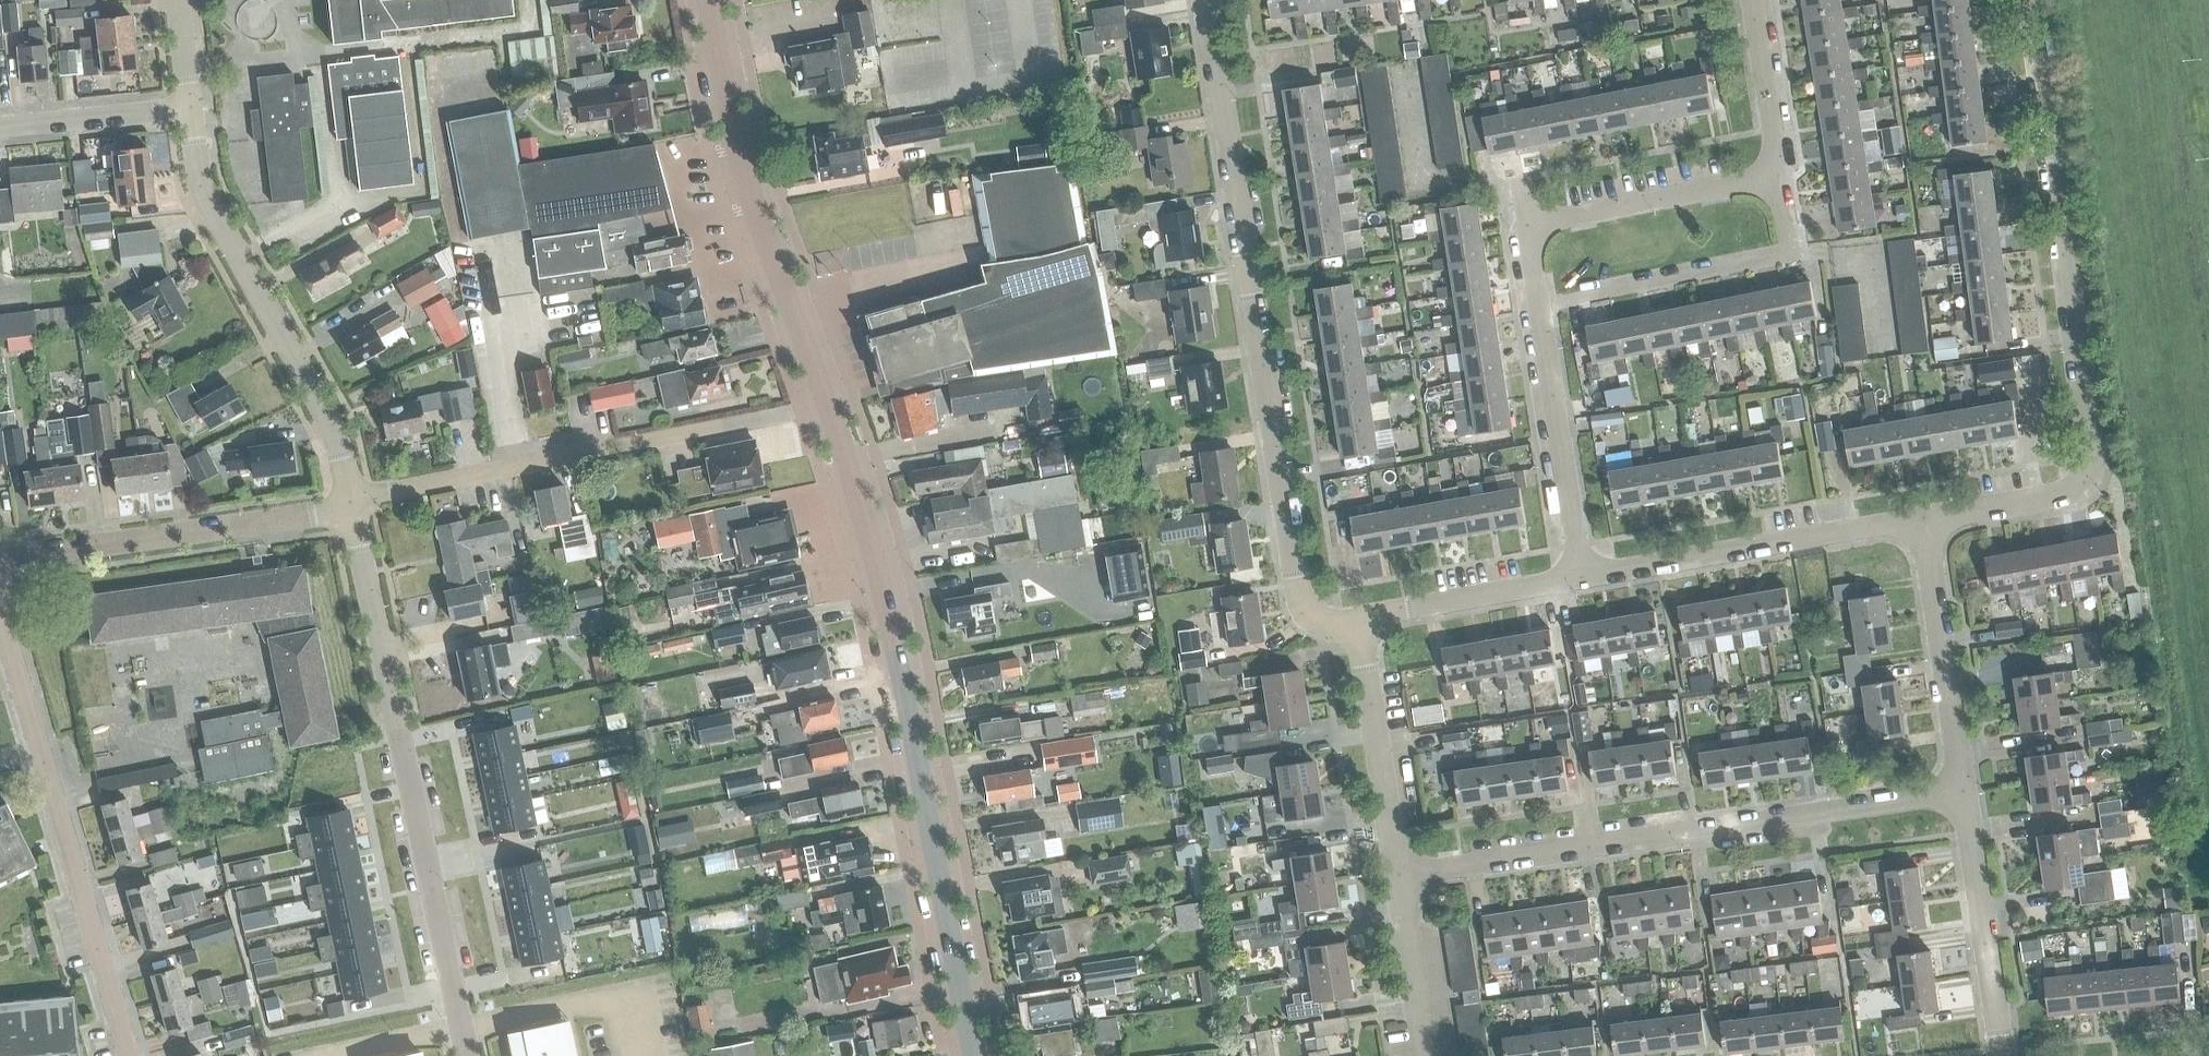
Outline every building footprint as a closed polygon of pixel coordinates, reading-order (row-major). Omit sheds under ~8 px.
[(333,45),(382,39),(381,31),(513,15),(512,0),(328,0),(333,45)] [(552,16),(569,14),(572,36),(593,33),(595,45),(606,43),(607,53),(627,50),(626,40),(638,38),(633,7),(604,12),(603,9),(590,11),(590,14),(579,16),(576,0),(555,0),(549,1),(552,16)] [(1306,14),(1304,0),(1271,0),(1274,19),(1296,15),(1300,40),(1310,39),(1306,14)] [(1336,9),(1335,0),(1304,0),(1306,14),(1327,10),(1331,36),(1340,34),(1336,9)] [(1369,4),(1368,0),(1335,0),(1336,9),(1357,6),(1360,21),(1371,19),(1369,4)] [(1369,4),(1389,1),(1393,26),(1402,25),(1398,0),(1368,0),(1369,4)] [(1422,21),(1433,19),(1431,0),(1419,0),(1422,21)] [(1543,0),(1510,0),(1511,4),(1532,0),(1535,16),(1545,14),(1543,0)] [(1566,11),(1575,9),(1574,0),(1564,0),(1566,11)] [(1806,15),(1843,9),(1842,0),(1804,0),(1806,15)] [(1934,5),(1933,5),(1934,12),(1968,7),(1967,0),(1933,0),(1934,5)] [(1494,3),(1497,22),(1510,20),(1508,2),(1494,3)] [(3,32),(18,31),(15,3),(0,4),(0,5),(3,32)] [(1972,33),(1968,7),(1934,12),(1933,5),(1919,7),(1920,17),(1935,15),(1937,31),(1937,32),(1938,38),(1972,33)] [(1092,11),(1094,25),(1124,19),(1122,6),(1092,11)] [(1806,15),(1811,46),(1848,40),(1844,18),(1859,16),(1857,6),(1843,9),(1806,15)] [(1679,10),(1681,21),(1693,18),(1691,8),(1679,10)] [(83,24),(81,9),(55,11),(57,26),(83,24)] [(874,44),(867,11),(845,14),(848,33),(832,36),(833,41),(819,43),(820,47),(808,49),(808,46),(786,50),(783,56),(785,64),(790,68),(793,69),(798,91),(814,89),(815,93),(843,89),(842,86),(858,84),(852,48),(874,44)] [(1669,15),(1656,17),(1658,26),(1670,24),(1669,15)] [(135,43),(131,16),(96,20),(99,39),(94,40),(94,37),(79,38),(80,49),(135,43)] [(1591,23),(1584,24),(1586,38),(1610,34),(1607,19),(1597,21),(1591,23)] [(1638,20),(1624,22),(1626,33),(1640,30),(1638,20)] [(1095,31),(1097,42),(1100,41),(1127,37),(1124,24),(1095,29),(1095,31)] [(1574,27),(1557,29),(1559,43),(1576,41),(1574,27)] [(48,79),(43,28),(29,30),(30,47),(18,48),(21,82),(48,79)] [(1131,34),(1137,78),(1169,73),(1165,45),(1169,44),(1167,29),(1131,34)] [(1095,31),(1079,33),(1083,56),(1102,52),(1100,41),(1097,42),(1095,31)] [(1976,61),(1972,33),(1938,38),(1937,32),(1922,34),(1924,44),(1938,42),(1941,58),(1942,66),(1976,61)] [(549,36),(507,42),(512,84),(554,79),(549,36)] [(1811,46),(1816,77),(1853,71),(1849,49),(1863,47),(1862,37),(1848,40),(1811,46)] [(96,58),(96,55),(100,55),(103,74),(138,70),(135,43),(80,49),(82,60),(96,58)] [(877,44),(866,46),(867,57),(879,55),(877,44)] [(76,62),(82,62),(82,60),(80,49),(59,51),(60,75),(76,74),(76,62)] [(1448,54),(1421,58),(1424,71),(1450,67),(1448,54)] [(413,183),(398,56),(327,64),(336,140),(352,138),(358,190),(413,183)] [(1702,75),(1685,79),(1679,80),(1687,117),(1713,112),(1706,76),(1714,75),(1710,57),(1699,59),(1702,75)] [(1980,88),(1976,61),(1942,66),(1941,58),(1925,61),(1927,71),(1942,69),(1944,86),(1945,93),(1980,88)] [(1675,81),(1658,84),(1652,86),(1659,122),(1687,117),(1679,80),(1685,79),(1682,62),(1672,64),(1675,81)] [(1364,80),(1389,76),(1387,63),(1362,67),(1364,80)] [(1336,83),(1337,88),(1359,85),(1357,67),(1335,70),(1335,72),(1301,76),(1302,87),(1336,83)] [(1425,83),(1452,79),(1450,67),(1424,71),(1425,83)] [(1648,87),(1631,91),(1624,92),(1631,128),(1659,122),(1652,86),(1658,84),(1655,67),(1645,69),(1648,87)] [(1881,68),(1870,69),(1871,78),(1882,77),(1881,68)] [(1816,77),(1821,108),(1857,102),(1854,81),(1869,79),(1867,69),(1853,71),(1816,77)] [(579,124),(614,119),(616,133),(650,127),(643,83),(614,88),(612,73),(555,83),(560,109),(576,107),(578,116),(579,124)] [(1620,92),(1603,95),(1595,97),(1603,134),(1631,128),(1624,92),(1631,91),(1627,73),(1616,75),(1620,92)] [(308,200),(300,129),(312,128),(307,84),(294,86),(292,75),(257,79),(260,110),(251,111),(255,142),(265,141),(272,204),(308,200)] [(1364,80),(1366,93),(1391,89),(1389,76),(1364,80)] [(1575,101),(1568,102),(1576,139),(1603,134),(1595,97),(1603,95),(1600,78),(1589,80),(1592,98),(1575,101)] [(1425,83),(1427,95),(1454,91),(1452,79),(1425,83)] [(1547,107),(1547,106),(1540,108),(1548,144),(1576,139),(1568,102),(1575,101),(1572,84),(1561,86),(1565,103),(1547,107)] [(1284,92),(1288,116),(1289,118),(1324,113),(1326,121),(1343,118),(1341,108),(1339,108),(1337,99),(1322,101),(1320,86),(1284,92)] [(1983,115),(1980,88),(1945,93),(1944,86),(1929,88),(1931,98),(1945,96),(1948,113),(1949,120),(1983,115)] [(1366,93),(1367,105),(1393,101),(1391,89),(1366,93)] [(1537,109),(1519,112),(1513,114),(1520,150),(1548,144),(1540,108),(1547,106),(1544,89),(1533,92),(1537,109)] [(1456,104),(1454,91),(1427,95),(1429,108),(1456,104)] [(1491,156),(1516,151),(1520,150),(1513,114),(1519,112),(1515,95),(1506,97),(1506,99),(1509,114),(1500,116),(1484,119),(1489,149),(1491,156)] [(1884,98),(1872,100),(1873,110),(1885,108),(1884,98)] [(1506,99),(1497,101),(1500,116),(1509,114),(1506,99)] [(1821,108),(1826,139),(1862,133),(1859,112),(1873,110),(1872,100),(1857,102),(1821,108)] [(1395,113),(1393,101),(1367,105),(1369,117),(1395,113)] [(1456,104),(1429,108),(1431,120),(1458,116),(1456,104)] [(637,273),(686,264),(684,256),(685,255),(685,254),(691,249),(689,240),(682,238),(681,236),(664,240),(663,238),(646,241),(641,215),(669,209),(653,145),(518,165),(508,112),(448,124),(470,241),(530,230),(538,278),(539,278),(542,295),(592,287),(589,272),(621,266),(621,262),(634,259),(637,273)] [(1325,121),(1326,121),(1324,113),(1289,118),(1293,146),(1329,141),(1330,148),(1347,146),(1345,135),(1328,138),(1325,121)] [(1395,113),(1369,117),(1371,129),(1397,125),(1395,113)] [(1987,143),(1983,115),(1949,120),(1948,113),(1933,115),(1934,126),(1949,124),(1953,147),(1987,143)] [(880,119),(886,148),(916,142),(911,114),(880,119)] [(1483,114),(1465,117),(1472,152),(1489,149),(1484,119),(1483,117),(1483,114)] [(1458,116),(1431,120),(1433,132),(1459,128),(1458,116)] [(1397,125),(1371,129),(1373,142),(1399,138),(1397,125)] [(1153,186),(1166,184),(1168,190),(1191,186),(1184,143),(1172,145),(1171,137),(1145,141),(1143,128),(1120,132),(1123,152),(1147,148),(1153,186)] [(1433,132),(1435,144),(1461,140),(1459,128),(1433,132)] [(1826,139),(1831,170),(1867,164),(1864,143),(1878,140),(1877,131),(1862,133),(1826,139)] [(1366,133),(1347,136),(1349,146),(1367,143),(1366,133)] [(869,158),(865,159),(863,147),(870,146),(868,135),(834,141),(833,135),(815,138),(819,155),(816,156),(821,180),(872,170),(869,158)] [(1375,154),(1401,150),(1399,138),(1373,142),(1374,147),(1375,154)] [(1463,153),(1461,140),(1435,144),(1437,157),(1463,153)] [(1330,148),(1329,141),(1293,146),(1298,175),(1334,169),(1335,176),(1352,174),(1350,164),(1333,166),(1330,148)] [(1044,144),(1015,148),(1018,167),(1046,163),(1044,144)] [(98,181),(98,182),(151,175),(147,148),(114,153),(116,172),(112,172),(111,168),(91,171),(89,159),(72,162),(75,184),(98,181)] [(1376,158),(1377,166),(1403,162),(1401,150),(1375,154),(1376,158)] [(1465,166),(1463,153),(1437,157),(1439,170),(1465,166)] [(1902,157),(1887,159),(1889,170),(1904,167),(1902,157)] [(1405,175),(1403,162),(1377,166),(1379,179),(1405,175)] [(1831,170),(1835,201),(1872,195),(1869,174),(1883,171),(1881,162),(1867,164),(1831,170)] [(971,177),(988,266),(989,266),(1040,257),(1084,245),(1070,163),(971,177)] [(62,200),(59,165),(11,169),(13,188),(0,189),(0,225),(17,223),(16,215),(63,210),(62,200)] [(1335,176),(1334,169),(1298,175),(1302,203),(1339,197),(1340,205),(1356,202),(1355,191),(1338,194),(1335,176)] [(1957,197),(1957,204),(1995,199),(1991,171),(1955,176),(1954,169),(1937,171),(1939,183),(1955,181),(1957,197)] [(151,175),(98,182),(99,191),(114,189),(114,186),(119,185),(121,207),(154,203),(151,175)] [(1380,188),(1381,191),(1407,187),(1405,175),(1379,179),(1380,188)] [(75,184),(73,184),(74,195),(99,191),(98,182),(98,181),(75,184)] [(1409,200),(1407,187),(1381,191),(1383,204),(1409,200)] [(1872,195),(1835,201),(1840,231),(1876,226),(1873,204),(1888,202),(1886,193),(1872,195)] [(1340,205),(1339,197),(1302,203),(1307,231),(1342,226),(1343,233),(1361,230),(1359,220),(1343,223),(1340,205)] [(1960,225),(1961,232),(1998,227),(1995,199),(1957,204),(1957,197),(1941,200),(1942,210),(1958,208),(1960,225)] [(437,201),(411,205),(413,218),(440,214),(437,201)] [(108,202),(78,206),(80,224),(110,221),(108,202)] [(1446,230),(1447,237),(1482,231),(1478,203),(1442,209),(1441,202),(1424,205),(1426,216),(1443,213),(1446,230)] [(1909,204),(1896,206),(1898,222),(1911,220),(1909,204)] [(1145,222),(1143,206),(1094,213),(1100,252),(1116,249),(1113,227),(1145,222)] [(406,224),(397,209),(370,223),(378,239),(406,224)] [(1154,255),(1156,269),(1178,265),(1177,260),(1201,256),(1198,235),(1194,236),(1190,210),(1156,216),(1161,245),(1157,247),(1154,251),(1154,255)] [(84,225),(86,241),(114,238),(113,222),(84,225)] [(1413,224),(1401,226),(1403,239),(1415,238),(1413,224)] [(1964,253),(1965,260),(2002,255),(1998,227),(1961,232),(1960,225),(1945,227),(1946,238),(1962,236),(1964,253)] [(1343,233),(1342,226),(1307,231),(1311,259),(1346,254),(1348,262),(1365,260),(1363,248),(1346,250),(1343,233)] [(1945,226),(1933,227),(1935,240),(1946,238),(1945,227),(1945,226)] [(1450,259),(1451,265),(1487,260),(1482,231),(1447,237),(1446,230),(1429,233),(1430,243),(1447,241),(1450,259)] [(178,316),(188,311),(161,263),(158,231),(120,235),(121,246),(123,268),(132,268),(146,290),(127,300),(139,321),(156,312),(170,337),(185,329),(178,316)] [(1915,239),(1889,243),(1891,254),(1916,251),(1915,239)] [(305,273),(319,298),(348,282),(343,272),(364,260),(353,241),(324,258),(325,261),(305,273)] [(936,382),(946,380),(1040,365),(1113,355),(1098,271),(1090,243),(1084,245),(1040,257),(989,266),(993,281),(920,302),(918,299),(913,296),(906,298),(900,302),(899,308),(865,317),(870,333),(864,335),(869,352),(874,351),(887,396),(936,382)] [(1918,263),(1916,251),(1891,254),(1892,266),(1918,263)] [(1968,281),(1968,282),(1968,288),(2006,283),(2002,255),(1965,260),(1964,253),(1948,256),(1950,267),(1965,265),(1968,281)] [(1451,269),(1453,287),(1454,292),(1491,287),(1487,260),(1451,265),(1450,259),(1433,261),(1435,272),(1451,269)] [(399,283),(411,306),(451,285),(449,280),(454,277),(448,265),(442,268),(438,260),(425,267),(426,269),(399,283)] [(1919,276),(1918,263),(1892,266),(1894,279),(1919,276)] [(1921,289),(1919,276),(1894,279),(1896,292),(1921,289)] [(658,308),(662,331),(705,323),(700,299),(698,299),(695,281),(654,289),(654,291),(645,293),(643,281),(601,289),(603,303),(633,297),(636,312),(658,308)] [(1161,281),(1130,286),(1133,303),(1163,299),(1161,281)] [(1969,293),(1971,307),(1973,317),(2010,312),(2006,283),(1968,288),(1968,282),(1952,284),(1953,295),(1969,293)] [(1796,287),(1783,289),(1790,325),(1782,326),(1786,343),(1796,341),(1798,340),(1795,322),(1819,317),(1812,284),(1796,287)] [(1316,291),(1320,316),(1321,319),(1358,313),(1359,319),(1374,317),(1373,307),(1357,310),(1353,285),(1316,291)] [(1861,298),(1859,285),(1834,289),(1836,301),(1861,298)] [(1458,314),(1459,321),(1495,315),(1491,287),(1454,292),(1453,287),(1437,289),(1439,299),(1455,296),(1458,314)] [(1168,295),(1176,342),(1211,337),(1206,304),(1208,303),(1206,289),(1168,295)] [(1783,289),(1758,294),(1754,295),(1761,330),(1754,332),(1758,349),(1768,347),(1765,329),(1782,326),(1790,325),(1783,289)] [(1923,303),(1921,289),(1896,292),(1898,307),(1923,303)] [(1737,335),(1754,332),(1761,330),(1754,295),(1726,300),(1733,336),(1726,337),(1730,354),(1740,352),(1737,335)] [(460,325),(445,297),(425,309),(440,336),(460,325)] [(1863,309),(1861,298),(1836,301),(1838,314),(1863,309)] [(1726,337),(1733,336),(1726,300),(1699,306),(1706,341),(1699,342),(1702,359),(1713,357),(1710,340),(1726,337)] [(105,325),(103,302),(91,304),(94,326),(105,325)] [(1925,318),(1923,303),(1898,307),(1900,321),(1925,318)] [(80,305),(82,328),(94,326),(91,304),(80,305)] [(82,328),(80,305),(68,306),(71,329),(82,328)] [(71,329),(68,306),(57,308),(59,330),(71,329)] [(1699,342),(1706,341),(1699,306),(1671,311),(1678,347),(1671,348),(1675,365),(1685,363),(1682,345),(1699,342)] [(2013,340),(2010,315),(2010,312),(1973,317),(1971,307),(1972,310),(1955,312),(1957,323),(1974,321),(1977,345),(2013,340)] [(57,308),(45,309),(48,332),(59,330),(57,308)] [(37,333),(48,332),(45,309),(34,311),(37,333)] [(1865,323),(1863,309),(1838,314),(1840,327),(1865,323)] [(37,333),(34,311),(22,312),(25,337),(37,335),(37,333)] [(1671,348),(1678,347),(1671,311),(1642,317),(1649,352),(1642,353),(1646,371),(1657,369),(1653,351),(1671,348)] [(25,337),(22,312),(9,313),(12,338),(25,337)] [(401,329),(393,312),(365,326),(366,328),(341,340),(353,366),(386,350),(381,339),(401,329)] [(0,315),(0,339),(0,340),(12,338),(9,313),(0,315)] [(1359,320),(1359,319),(1358,313),(1321,319),(1325,347),(1361,342),(1362,348),(1380,346),(1378,336),(1362,338),(1359,320)] [(1460,326),(1462,343),(1463,349),(1500,344),(1495,315),(1459,321),(1458,314),(1442,317),(1443,328),(1460,326)] [(1642,353),(1649,352),(1642,317),(1615,322),(1622,357),(1615,359),(1618,376),(1630,374),(1627,356),(1642,353)] [(1927,330),(1925,318),(1900,321),(1901,334),(1927,330)] [(1615,358),(1615,359),(1622,357),(1615,322),(1587,328),(1593,362),(1587,363),(1591,382),(1601,380),(1598,362),(1615,358)] [(1866,336),(1865,323),(1840,327),(1841,340),(1866,336)] [(677,351),(680,363),(683,362),(686,364),(693,362),(695,359),(716,354),(710,329),(668,339),(641,345),(644,359),(677,351)] [(1928,340),(1927,330),(1901,334),(1903,344),(1928,340)] [(591,335),(577,338),(579,347),(592,344),(591,335)] [(1868,346),(1866,336),(1841,340),(1843,351),(1868,346)] [(1933,339),(1936,361),(1959,358),(1956,336),(1933,339)] [(1929,351),(1928,340),(1903,344),(1904,355),(1929,351)] [(1362,348),(1361,342),(1325,347),(1330,375),(1365,370),(1367,376),(1383,373),(1381,363),(1365,366),(1362,348)] [(1464,354),(1467,371),(1468,377),(1504,371),(1500,344),(1463,349),(1462,343),(1446,345),(1447,356),(1464,354)] [(1835,371),(1832,346),(1819,347),(1822,373),(1835,371)] [(1870,359),(1868,346),(1843,351),(1845,362),(1870,359)] [(559,354),(562,373),(592,367),(588,349),(559,354)] [(1145,362),(1148,380),(1163,377),(1172,376),(1170,358),(1145,362)] [(1978,365),(1981,383),(2016,378),(2013,360),(1978,365)] [(1226,408),(1218,362),(1181,369),(1188,414),(1226,408)] [(473,363),(458,366),(461,379),(476,376),(473,363)] [(1135,363),(1125,365),(1126,374),(1137,372),(1135,363)] [(946,380),(948,388),(931,392),(914,396),(891,401),(899,439),(938,429),(936,418),(951,414),(951,416),(1024,403),(1026,419),(1048,416),(1042,377),(1040,365),(946,380)] [(726,394),(720,368),(686,376),(684,369),(656,376),(664,410),(692,404),(692,402),(726,394)] [(523,373),(529,412),(554,407),(547,369),(523,373)] [(1370,395),(1367,376),(1365,370),(1330,375),(1335,405),(1371,399),(1372,405),(1388,403),(1386,392),(1370,395)] [(1471,399),(1472,405),(1509,399),(1504,371),(1468,377),(1467,371),(1451,373),(1452,383),(1468,381),(1471,399)] [(1163,377),(1148,380),(1149,388),(1164,386),(1163,377)] [(589,390),(593,412),(636,403),(632,382),(589,390)] [(1992,405),(1986,406),(1992,442),(2021,437),(2014,402),(2020,400),(2017,382),(2006,384),(2009,402),(1992,405)] [(202,415),(210,429),(243,412),(230,387),(200,403),(190,383),(167,395),(183,425),(202,415)] [(1963,410),(1958,411),(1964,448),(1992,442),(1986,406),(1992,405),(1989,387),(1978,389),(1981,407),(1963,410)] [(462,421),(457,391),(419,397),(419,402),(381,409),(386,439),(426,431),(423,412),(444,409),(447,424),(462,421)] [(1853,468),(1882,463),(1875,426),(1881,425),(1875,391),(1864,393),(1868,417),(1860,418),(1862,428),(1846,431),(1853,468)] [(1936,415),(1930,416),(1937,453),(1964,448),(1958,411),(1963,410),(1960,393),(1950,395),(1953,412),(1936,415)] [(1806,418),(1802,394),(1783,397),(1787,421),(1806,418)] [(1933,397),(1928,398),(1923,399),(1926,417),(1908,420),(1902,421),(1909,458),(1937,453),(1930,416),(1936,415),(1933,397)] [(1372,405),(1371,399),(1335,405),(1339,432),(1374,426),(1375,432),(1392,429),(1391,420),(1375,423),(1372,405)] [(1513,428),(1509,403),(1509,399),(1472,405),(1471,399),(1454,402),(1456,411),(1473,409),(1477,434),(1513,428)] [(115,448),(109,402),(90,404),(95,450),(115,448)] [(1882,463),(1909,458),(1902,421),(1908,420),(1905,403),(1896,404),(1899,422),(1881,425),(1875,426),(1882,463)] [(1082,411),(1058,414),(1060,429),(1084,425),(1082,411)] [(7,465),(24,463),(19,428),(15,429),(12,412),(0,413),(0,417),(7,465)] [(1624,414),(1606,417),(1607,426),(1625,424),(1624,414)] [(66,418),(70,445),(71,456),(75,455),(94,453),(89,415),(66,418)] [(47,436),(49,451),(57,503),(85,499),(80,465),(77,466),(75,455),(71,456),(70,445),(65,446),(61,420),(45,422),(45,427),(47,436)] [(1836,450),(1831,422),(1815,424),(1820,453),(1836,450)] [(1375,432),(1374,426),(1339,432),(1344,459),(1378,454),(1379,461),(1396,458),(1394,447),(1378,449),(1375,432)] [(1756,447),(1756,446),(1750,447),(1756,484),(1785,479),(1779,444),(1784,443),(1781,426),(1772,428),(1774,444),(1756,447)] [(57,503),(49,451),(47,436),(45,427),(34,429),(40,471),(25,473),(29,507),(57,503)] [(1728,451),(1722,452),(1729,488),(1756,484),(1750,447),(1756,446),(1753,431),(1743,433),(1745,448),(1728,451)] [(1700,456),(1694,457),(1701,493),(1729,488),(1722,452),(1728,451),(1726,436),(1716,438),(1719,453),(1700,456)] [(147,438),(137,439),(143,492),(171,488),(169,479),(185,477),(175,446),(162,448),(160,443),(153,439),(147,438)] [(143,492),(137,439),(127,440),(128,454),(130,454),(130,459),(111,461),(115,495),(143,492)] [(1681,460),(1673,461),(1667,463),(1673,498),(1701,493),(1694,457),(1700,456),(1698,441),(1687,443),(1689,450),(1680,452),(1681,460)] [(707,466),(693,469),(698,496),(713,493),(713,494),(762,484),(754,442),(705,452),(707,466)] [(251,467),(252,475),(293,470),(290,445),(250,450),(250,452),(225,455),(227,470),(251,467)] [(1644,467),(1638,468),(1644,503),(1673,498),(1667,463),(1673,461),(1670,446),(1659,448),(1662,464),(1644,467)] [(1139,452),(1143,477),(1159,474),(1158,465),(1177,462),(1175,447),(1139,452)] [(184,460),(192,475),(196,484),(219,472),(206,449),(184,460)] [(1233,464),(1231,450),(1198,455),(1202,482),(1190,484),(1193,503),(1235,497),(1230,465),(1233,464)] [(1616,508),(1639,504),(1644,503),(1638,468),(1644,467),(1641,451),(1631,453),(1634,468),(1610,472),(1616,508)] [(1064,453),(1037,458),(1041,480),(1068,475),(1064,456),(1064,453)] [(1074,455),(1076,471),(1089,469),(1086,453),(1074,455)] [(947,467),(912,474),(916,496),(951,489),(952,497),(952,499),(985,493),(984,491),(981,474),(979,461),(947,467)] [(1526,524),(1520,489),(1527,488),(1524,471),(1513,473),(1516,490),(1499,493),(1491,494),(1497,529),(1526,524)] [(933,519),(924,521),(928,544),(1014,530),(1012,515),(1033,512),(1038,539),(994,547),(997,562),(1041,555),(1084,547),(1071,475),(1068,475),(1041,480),(1019,485),(984,491),(985,493),(952,499),(952,497),(930,501),(933,519)] [(1440,476),(1429,478),(1430,487),(1440,486),(1441,486),(1440,476)] [(1488,495),(1471,497),(1463,499),(1469,534),(1497,529),(1491,494),(1499,493),(1496,476),(1485,478),(1488,495)] [(1471,497),(1468,481),(1457,483),(1460,499),(1443,502),(1435,504),(1442,539),(1469,534),(1463,499),(1471,497)] [(1443,502),(1440,486),(1430,487),(1429,488),(1432,504),(1415,507),(1408,509),(1414,544),(1442,539),(1435,504),(1443,502)] [(570,518),(564,487),(536,493),(543,525),(558,522),(566,562),(596,556),(587,515),(570,518)] [(1412,491),(1401,493),(1404,509),(1387,512),(1380,514),(1386,549),(1414,544),(1408,509),(1415,507),(1412,491)] [(1373,498),(1376,514),(1351,519),(1357,554),(1386,549),(1380,514),(1387,512),(1384,496),(1373,498)] [(794,538),(792,538),(786,513),(727,525),(728,528),(721,529),(717,509),(690,516),(700,558),(717,554),(719,560),(735,557),(738,570),(798,557),(794,538)] [(1199,515),(1157,522),(1161,544),(1188,539),(1187,533),(1202,530),(1199,515)] [(666,520),(653,523),(658,546),(671,543),(666,520)] [(439,527),(451,591),(491,583),(488,571),(475,573),(470,551),(497,545),(500,558),(513,555),(506,522),(466,530),(464,522),(439,527)] [(1249,567),(1242,522),(1210,526),(1218,572),(1249,567)] [(2116,534),(2091,539),(2090,539),(2097,576),(2111,574),(2115,593),(2125,591),(2122,571),(2123,571),(2116,534)] [(2097,576),(2090,539),(2065,544),(2071,581),(2086,578),(2089,598),(2100,596),(2097,576)] [(1113,602),(1149,596),(1140,544),(1105,550),(1113,602)] [(2071,581),(2065,544),(2040,548),(2046,586),(2060,583),(2064,602),(2075,600),(2071,581)] [(2040,548),(2013,553),(2019,591),(2035,588),(2039,607),(2050,605),(2046,586),(2040,548)] [(2019,591),(2013,553),(1987,558),(1993,595),(2008,593),(2012,612),(2022,610),(2019,591)] [(311,562),(85,592),(92,641),(268,618),(270,631),(269,631),(279,707),(201,718),(205,746),(200,747),(205,781),(274,771),(268,726),(286,723),(289,744),(335,738),(311,562)] [(665,590),(669,608),(695,603),(697,611),(737,603),(740,618),(768,612),(769,617),(809,608),(802,573),(761,581),(761,584),(734,590),(734,588),(694,596),(692,584),(665,590)] [(972,596),(944,601),(948,627),(964,625),(967,636),(993,631),(988,600),(1009,596),(1007,582),(971,589),(972,596)] [(451,591),(446,593),(452,621),(485,614),(482,598),(493,595),(491,583),(451,591)] [(1850,601),(1854,628),(1889,623),(1886,596),(1860,600),(1858,585),(1833,588),(1836,603),(1850,601)] [(600,586),(574,591),(578,609),(593,606),(604,603),(600,586)] [(1759,629),(1762,644),(1778,641),(1775,626),(1793,623),(1787,588),(1759,593),(1765,628),(1759,629)] [(537,592),(509,598),(515,627),(543,621),(537,592)] [(1222,598),(1228,645),(1261,640),(1255,593),(1222,598)] [(1732,598),(1738,633),(1732,634),(1735,649),(1745,647),(1742,632),(1759,629),(1765,628),(1759,593),(1732,598)] [(2131,621),(2143,619),(2139,595),(2127,597),(2131,621)] [(1716,637),(1732,634),(1738,633),(1732,598),(1705,603),(1711,637),(1705,638),(1708,654),(1718,652),(1716,637)] [(1681,659),(1691,657),(1689,641),(1705,638),(1711,637),(1705,603),(1678,607),(1684,641),(1678,642),(1681,659)] [(632,619),(629,606),(616,609),(619,622),(632,619)] [(602,608),(515,627),(512,627),(515,642),(565,632),(566,636),(607,628),(602,608)] [(1630,668),(1641,666),(1638,650),(1661,646),(1655,611),(1627,616),(1634,651),(1628,652),(1630,668)] [(1601,657),(1603,672),(1614,670),(1611,655),(1628,652),(1634,651),(1627,616),(1601,621),(1607,656),(1601,657)] [(783,651),(818,642),(818,639),(822,638),(819,627),(815,628),(812,617),(766,627),(767,633),(761,634),(766,656),(783,652),(783,651)] [(1580,660),(1574,661),(1576,677),(1587,675),(1586,671),(1594,669),(1592,658),(1601,657),(1607,656),(1601,621),(1574,626),(1580,660)] [(1995,625),(1997,640),(2024,636),(2022,621),(1995,625)] [(1844,657),(1846,673),(1847,673),(1872,669),(1870,653),(1893,650),(1889,623),(1854,628),(1858,655),(1844,657)] [(712,631),(715,647),(746,641),(743,625),(712,631)] [(1204,651),(1198,652),(1194,629),(1178,631),(1184,670),(1206,666),(1204,651)] [(1525,686),(1536,684),(1533,669),(1556,665),(1550,630),(1523,635),(1529,670),(1523,671),(1525,686)] [(1141,632),(1134,643),(1145,649),(1151,639),(1141,632)] [(2073,635),(2074,637),(2078,671),(2101,668),(2099,656),(2097,632),(2073,635)] [(1498,691),(1509,689),(1506,674),(1523,671),(1529,670),(1523,635),(1496,639),(1502,674),(1496,675),(1498,691)] [(642,648),(644,657),(694,646),(692,637),(642,648)] [(1471,695),(1482,694),(1479,678),(1496,675),(1502,674),(1496,639),(1469,644),(1475,679),(1469,680),(1471,695)] [(1030,646),(1032,661),(1058,657),(1056,642),(1030,646)] [(1069,642),(1057,644),(1058,652),(1071,649),(1069,642)] [(511,666),(506,643),(457,653),(466,700),(500,693),(495,670),(511,666)] [(1469,680),(1475,679),(1469,644),(1441,649),(1447,683),(1442,684),(1445,700),(1455,698),(1452,683),(1469,680)] [(771,668),(776,689),(829,677),(823,651),(796,656),(798,662),(771,668)] [(597,680),(616,677),(611,652),(592,656),(597,680)] [(960,667),(965,694),(1001,688),(999,677),(1020,673),(1017,657),(960,667)] [(1218,667),(1220,677),(1243,673),(1241,663),(1218,667)] [(1863,687),(1867,713),(1902,708),(1898,682),(1875,685),(1872,669),(1847,673),(1846,673),(1821,676),(1824,698),(1850,694),(1849,689),(1863,687)] [(1299,670),(1243,678),(1245,689),(1263,686),(1265,704),(1303,698),(1299,670)] [(2015,680),(2019,706),(2057,700),(2055,684),(2073,681),(2071,671),(2015,680)] [(1187,682),(1191,704),(1209,701),(1206,679),(1187,682)] [(643,709),(664,706),(660,681),(639,684),(643,709)] [(718,691),(722,708),(756,701),(753,684),(718,691)] [(1069,699),(1073,716),(1104,711),(1101,693),(1069,699)] [(799,709),(770,715),(772,727),(782,725),(783,730),(802,726),(803,729),(838,722),(833,697),(798,704),(799,709)] [(1251,731),(1238,733),(1240,749),(1280,743),(1278,727),(1307,723),(1303,698),(1265,704),(1268,720),(1249,722),(1251,731)] [(2019,706),(2023,732),(2079,723),(2078,714),(2060,716),(2057,700),(2019,706)] [(1416,724),(1446,719),(1443,702),(1414,707),(1416,724)] [(1902,708),(1867,713),(1871,740),(1856,742),(1858,758),(1884,754),(1881,738),(1906,735),(1902,708)] [(1589,711),(1573,714),(1577,742),(1593,740),(1589,711)] [(696,719),(699,739),(730,733),(726,713),(696,719)] [(980,743),(981,744),(1018,738),(1019,740),(1044,736),(1044,737),(1060,735),(1057,715),(1041,718),(1041,719),(1016,723),(1014,713),(976,719),(978,726),(974,731),(973,731),(975,739),(980,743)] [(607,733),(626,729),(623,714),(604,718),(607,733)] [(2087,725),(2088,736),(2111,732),(2124,730),(2123,720),(2087,725)] [(1788,741),(1781,742),(1786,777),(1813,773),(1808,738),(1815,737),(1812,721),(1802,722),(1804,738),(1788,741)] [(1676,775),(1671,740),(1678,740),(1675,723),(1665,724),(1667,741),(1650,743),(1644,744),(1649,779),(1676,775)] [(1754,746),(1759,781),(1786,777),(1781,742),(1788,741),(1785,724),(1775,726),(1777,742),(1761,745),(1754,746)] [(514,726),(473,735),(479,760),(519,752),(514,726)] [(1640,745),(1623,747),(1616,748),(1622,783),(1649,779),(1644,744),(1650,743),(1648,727),(1638,728),(1640,745)] [(1754,746),(1761,745),(1758,728),(1748,730),(1750,746),(1734,749),(1727,750),(1732,785),(1759,781),(1754,746)] [(1622,783),(1616,748),(1623,747),(1621,731),(1611,732),(1604,733),(1607,749),(1589,752),(1594,787),(1622,783)] [(2088,736),(2090,749),(2113,746),(2112,744),(2133,741),(2132,731),(2111,734),(2111,732),(2088,736)] [(1469,732),(1442,736),(1444,750),(1471,746),(1469,732)] [(1727,750),(1734,749),(1731,732),(1721,734),(1723,750),(1699,754),(1704,789),(1732,785),(1727,750)] [(1092,735),(1040,744),(1044,771),(1097,763),(1092,735)] [(778,757),(781,769),(783,779),(830,769),(829,765),(847,761),(841,737),(807,744),(809,751),(778,757)] [(1567,738),(1557,740),(1559,756),(1543,759),(1536,760),(1541,795),(1569,791),(1564,756),(1570,755),(1567,738)] [(1541,795),(1536,760),(1543,759),(1540,742),(1530,744),(1532,760),(1516,763),(1509,764),(1514,799),(1541,795)] [(1489,767),(1482,768),(1487,803),(1514,799),(1509,764),(1516,763),(1513,746),(1503,748),(1505,764),(1489,767)] [(1482,768),(1489,767),(1486,750),(1476,752),(1478,768),(1454,772),(1459,807),(1487,803),(1482,768)] [(2028,758),(2032,785),(2069,779),(2066,762),(2085,759),(2084,750),(2028,758)] [(484,783),(524,775),(519,752),(479,760),(484,783)] [(1281,752),(1244,757),(1243,772),(1266,778),(1279,792),(1279,793),(1317,787),(1313,760),(1283,765),(1281,752)] [(1234,772),(1231,755),(1205,759),(1207,776),(1234,772)] [(163,778),(166,787),(182,783),(176,760),(97,778),(102,800),(129,794),(127,786),(163,778)] [(2149,768),(2153,803),(2166,801),(2161,767),(2149,768)] [(981,776),(986,802),(1003,799),(1005,811),(1042,804),(1040,793),(1031,795),(1027,768),(981,776)] [(488,806),(529,798),(524,775),(484,783),(488,806)] [(2032,785),(2036,812),(2091,803),(2090,793),(2071,796),(2069,779),(2032,785)] [(648,781),(654,808),(663,807),(657,780),(648,781)] [(1079,780),(1058,784),(1061,802),(1083,797),(1079,780)] [(820,821),(862,812),(858,795),(854,796),(851,783),(821,790),(822,797),(788,804),(791,819),(818,813),(820,821)] [(1279,793),(1281,809),(1263,812),(1265,822),(1322,813),(1317,787),(1279,793)] [(743,797),(747,815),(780,809),(777,790),(743,797)] [(529,798),(488,806),(494,832),(534,823),(529,798)] [(1076,804),(1080,834),(1124,827),(1120,798),(1076,804)] [(102,806),(110,835),(134,828),(126,799),(102,806)] [(2098,805),(2100,815),(2122,812),(2120,802),(2098,805)] [(35,863),(5,803),(0,805),(0,881),(35,863)] [(148,812),(151,823),(169,817),(166,807),(148,812)] [(294,835),(296,848),(352,836),(347,810),(306,819),(309,832),(294,835)] [(2100,815),(2102,830),(2129,826),(2127,813),(2122,814),(2122,812),(2100,815)] [(172,828),(169,817),(151,823),(154,834),(172,828)] [(1043,832),(1040,818),(992,826),(995,847),(1000,846),(1003,864),(1047,857),(1043,832)] [(656,828),(660,848),(683,844),(679,824),(656,828)] [(110,835),(118,863),(143,856),(134,828),(110,835)] [(2040,837),(2043,863),(2081,858),(2099,855),(2095,829),(2040,837)] [(358,861),(352,836),(296,848),(299,860),(314,857),(317,870),(358,861)] [(814,846),(795,850),(796,857),(780,860),(785,883),(801,880),(801,881),(815,878),(815,880),(837,875),(836,872),(853,869),(854,877),(874,874),(867,838),(833,844),(834,848),(819,851),(819,848),(815,849),(814,846)] [(760,845),(764,862),(791,856),(788,839),(760,845)] [(1209,896),(1199,843),(1185,845),(1194,898),(1209,896)] [(733,849),(737,868),(763,863),(759,844),(733,849)] [(1246,847),(1248,858),(1270,854),(1269,844),(1246,847)] [(153,865),(177,857),(174,847),(150,854),(153,865)] [(1290,868),(1293,884),(1331,878),(1326,851),(1270,861),(1272,871),(1290,868)] [(1088,861),(1092,886),(1132,879),(1128,855),(1088,861)] [(1885,873),(1889,902),(1922,897),(1917,868),(1898,871),(1896,858),(1864,863),(1866,875),(1885,873)] [(2081,858),(2043,863),(2047,890),(2079,885),(2082,904),(2116,899),(2111,869),(2083,873),(2081,858)] [(542,860),(502,869),(507,892),(547,883),(542,860)] [(363,887),(358,861),(317,870),(320,883),(305,887),(307,899),(363,887)] [(235,866),(237,879),(250,876),(247,863),(235,866)] [(1056,880),(1047,876),(1047,874),(1001,882),(1005,902),(1007,902),(1010,918),(1052,911),(1052,918),(1064,916),(1058,879),(1056,880)] [(1297,901),(1278,904),(1279,914),(1336,905),(1331,878),(1294,884),(1297,901)] [(1817,923),(1819,937),(1828,936),(1829,936),(1829,921),(1823,922),(1817,881),(1790,885),(1796,926),(1803,925),(1817,923)] [(547,883),(507,892),(512,915),(552,907),(547,883)] [(135,919),(159,912),(151,884),(126,891),(135,919)] [(1765,889),(1771,930),(1777,929),(1791,927),(1793,941),(1803,940),(1803,925),(1796,926),(1790,885),(1765,889)] [(813,929),(823,927),(844,922),(848,937),(890,927),(880,886),(818,901),(820,910),(810,912),(813,929)] [(325,908),(328,921),(369,913),(363,887),(307,899),(310,912),(325,908)] [(1675,931),(1689,929),(1691,943),(1700,942),(1701,927),(1694,928),(1688,887),(1662,891),(1668,932),(1675,931)] [(2180,887),(2163,889),(2166,910),(2183,907),(2180,887)] [(252,906),(249,889),(236,892),(239,908),(252,906)] [(1765,931),(1767,945),(1776,944),(1777,944),(1777,929),(1771,930),(1765,889),(1739,893),(1745,934),(1752,933),(1765,931)] [(190,891),(173,896),(176,907),(193,902),(190,891)] [(1663,933),(1665,947),(1675,946),(1675,931),(1668,932),(1662,891),(1636,895),(1642,936),(1649,935),(1663,933)] [(785,896),(788,909),(809,905),(807,892),(785,896)] [(1742,949),(1751,947),(1752,933),(1745,934),(1739,893),(1713,897),(1719,938),(1739,935),(1742,949)] [(1639,951),(1649,949),(1649,935),(1642,936),(1636,895),(1610,898),(1616,940),(1637,936),(1639,951)] [(785,896),(773,898),(776,911),(788,909),(785,896)] [(1875,934),(1877,947),(1909,942),(1907,929),(1926,927),(1922,897),(1889,902),(1894,932),(1875,934)] [(1182,905),(1187,930),(1213,926),(1208,900),(1182,905)] [(193,902),(176,907),(179,918),(197,913),(193,902)] [(1600,942),(1593,943),(1587,902),(1561,906),(1567,947),(1574,946),(1588,944),(1590,958),(1600,957),(1600,942)] [(1562,948),(1564,962),(1574,961),(1574,946),(1567,947),(1561,906),(1535,910),(1541,951),(1548,950),(1562,948)] [(159,912),(135,919),(143,948),(167,941),(162,923),(179,918),(176,907),(159,912)] [(516,938),(557,930),(552,907),(512,915),(516,938)] [(695,930),(749,924),(747,908),(694,914),(695,930)] [(1548,950),(1541,951),(1535,910),(1510,914),(1516,955),(1522,954),(1536,952),(1538,966),(1548,964),(1548,950)] [(2165,912),(2166,940),(2198,939),(2197,911),(2165,912)] [(252,914),(240,916),(243,931),(261,928),(258,913),(252,914)] [(374,938),(369,913),(328,921),(331,935),(316,938),(318,950),(374,938)] [(1490,958),(1510,955),(1512,970),(1522,968),(1522,954),(1516,955),(1510,914),(1484,917),(1490,958)] [(2143,917),(2130,919),(2132,932),(2145,931),(2143,917)] [(1258,918),(1231,922),(1234,940),(1249,938),(1283,933),(1281,921),(1280,921),(1259,925),(1258,918)] [(193,948),(233,935),(229,921),(188,933),(193,948)] [(1470,927),(1445,931),(1447,943),(1472,940),(1470,927)] [(1065,951),(1062,929),(1012,936),(1015,954),(1013,954),(1014,963),(1016,963),(1018,979),(1052,973),(1049,953),(1065,951)] [(562,955),(557,930),(516,938),(522,964),(562,955)] [(1283,933),(1249,938),(1251,949),(1284,944),(1283,933)] [(1820,938),(1811,939),(1814,955),(1839,951),(1836,935),(1829,936),(1828,936),(1820,938)] [(318,950),(321,963),(336,959),(339,973),(380,964),(374,938),(318,950)] [(1474,952),(1472,940),(1447,943),(1448,956),(1474,952)] [(1285,951),(1287,962),(1306,958),(1309,975),(1346,969),(1342,942),(1285,951)] [(1897,956),(1902,986),(1935,981),(1930,952),(1911,955),(1909,942),(1877,947),(1879,959),(1897,956)] [(1767,945),(1766,945),(1768,957),(1778,955),(1776,944),(1767,945)] [(251,962),(264,960),(261,947),(249,950),(251,962)] [(2150,967),(2149,967),(2153,1003),(2180,1001),(2176,964),(2161,965),(2159,947),(2148,948),(2150,967)] [(847,994),(849,1005),(904,994),(902,985),(910,983),(907,967),(897,969),(893,949),(839,961),(843,976),(829,979),(833,997),(847,994)] [(2133,949),(2122,950),(2127,1006),(2153,1003),(2149,967),(2135,968),(2133,949)] [(178,956),(182,967),(198,962),(195,951),(178,956)] [(1450,968),(1475,964),(1474,952),(1448,956),(1450,968)] [(2096,953),(2098,972),(2102,1009),(2127,1006),(2123,969),(2109,971),(2107,952),(2096,953)] [(1728,955),(1715,957),(1717,970),(1730,968),(1728,955)] [(2075,1012),(2102,1009),(2098,972),(2083,974),(2081,955),(2070,956),(2072,975),(2075,1012)] [(1081,965),(1084,983),(1137,976),(1135,957),(1081,965)] [(2049,1014),(2075,1012),(2072,975),(2057,976),(2055,957),(2044,958),(2046,978),(2046,977),(2049,1014)] [(269,975),(266,962),(253,965),(256,978),(269,975)] [(1819,962),(1807,963),(1804,963),(1806,976),(1820,974),(1819,962)] [(1796,977),(1806,976),(1804,963),(1796,964),(1789,965),(1791,977),(1796,977)] [(339,973),(345,998),(385,989),(380,964),(339,973)] [(1477,977),(1475,964),(1450,968),(1452,980),(1477,977)] [(1774,967),(1758,969),(1760,980),(1761,980),(1762,985),(1776,983),(1774,967)] [(184,997),(176,969),(151,976),(160,1004),(184,997)] [(1215,969),(1198,971),(1202,1003),(1220,1000),(1215,969)] [(1311,991),(1292,994),(1294,1004),(1286,1005),(1288,1020),(1321,1015),(1319,1000),(1350,995),(1346,969),(1309,975),(1311,991)] [(1745,984),(1746,984),(1760,982),(1760,980),(1758,969),(1744,970),(1745,984)] [(1731,985),(1745,984),(1744,970),(1730,972),(1731,985)] [(1533,972),(1520,974),(1522,987),(1535,986),(1533,972)] [(218,987),(215,976),(198,982),(201,992),(218,987)] [(1477,977),(1452,980),(1454,993),(1463,991),(1479,989),(1477,977)] [(1681,979),(1683,991),(1698,989),(1697,977),(1681,979)] [(1083,986),(1085,998),(1130,991),(1129,979),(1083,986)] [(247,980),(224,983),(227,1007),(250,1004),(247,980)] [(1935,981),(1902,986),(1906,1015),(1887,1018),(1889,1030),(1922,1025),(1920,1013),(1939,1010),(1935,981)] [(1498,983),(1486,985),(1487,996),(1500,994),(1498,983)] [(1651,983),(1637,985),(1639,997),(1653,995),(1651,983)] [(1639,997),(1637,985),(1623,986),(1625,998),(1639,997)] [(218,987),(201,992),(204,1003),(222,998),(218,987)] [(1481,1003),(1479,989),(1463,991),(1465,1005),(1481,1003)] [(1595,990),(1575,993),(1576,1004),(1597,1002),(1595,990)] [(1086,1005),(1068,1007),(1067,994),(1025,1000),(1026,1008),(1022,1014),(1024,1023),(1029,1026),(1088,1019),(1086,1005)] [(66,1052),(67,1055),(78,1055),(73,995),(0,1002),(0,1055),(29,1055),(66,1052)] [(277,995),(263,998),(268,1022),(282,1019),(277,995)] [(1545,996),(1530,998),(1531,1010),(1546,1008),(1545,996)] [(168,1033),(192,1026),(184,997),(160,1004),(168,1033)] [(1531,1010),(1530,998),(1515,1000),(1516,1012),(1531,1010)] [(1481,1004),(1481,1003),(1465,1005),(1456,1006),(1458,1019),(1483,1015),(1481,1004)] [(1840,1007),(1812,1011),(1816,1043),(1844,1039),(1840,1007)] [(1812,1011),(1782,1015),(1786,1047),(1816,1043),(1812,1011)] [(1700,1014),(1675,1017),(1671,1018),(1675,1050),(1704,1046),(1700,1014)] [(1458,1019),(1459,1031),(1485,1027),(1483,1015),(1458,1019)] [(1768,1016),(1752,1019),(1756,1051),(1786,1047),(1782,1015),(1768,1016)] [(873,1024),(878,1051),(917,1043),(914,1029),(917,1028),(915,1016),(873,1024)] [(1093,1041),(1122,1036),(1118,1016),(1089,1021),(1093,1041)] [(1312,1023),(1315,1038),(1346,1033),(1344,1018),(1312,1023)] [(1645,1053),(1675,1050),(1671,1018),(1641,1021),(1645,1053)] [(1725,1055),(1756,1051),(1752,1019),(1720,1023),(1725,1055)] [(708,1020),(688,1024),(692,1043),(712,1039),(708,1020)] [(1238,1024),(1238,1026),(1238,1030),(1241,1033),(1246,1033),(1250,1030),(1250,1025),(1247,1021),(1242,1021),(1238,1024)] [(1645,1053),(1641,1021),(1611,1025),(1615,1055),(1624,1055),(1645,1053)] [(561,1024),(509,1035),(513,1055),(510,1055),(568,1055),(561,1024)] [(220,1034),(224,1049),(225,1051),(255,1041),(251,1026),(220,1034)] [(1038,1055),(1072,1055),(1066,1026),(1031,1033),(1027,1037),(1028,1046),(1037,1053),(1038,1055)] [(815,1027),(801,1030),(804,1046),(818,1043),(815,1027)] [(1459,1031),(1461,1043),(1487,1040),(1485,1027),(1459,1031)] [(1565,1031),(1561,1032),(1565,1055),(1596,1055),(1592,1028),(1565,1031)] [(1269,1030),(1254,1032),(1257,1055),(1273,1055),(1269,1030)] [(1561,1032),(1533,1035),(1536,1055),(1565,1055),(1561,1032)] [(1533,1035),(1503,1039),(1505,1055),(1536,1055),(1533,1035)] [(1317,1055),(1328,1055),(1325,1037),(1314,1038),(1317,1055)] [(1314,1038),(1304,1040),(1306,1055),(1317,1055),(1314,1038)] [(858,1042),(861,1055),(875,1055),(871,1040),(858,1042)] [(1488,1052),(1487,1040),(1461,1043),(1463,1055),(1488,1052)] [(753,1044),(708,1052),(709,1055),(755,1055),(753,1044)]
